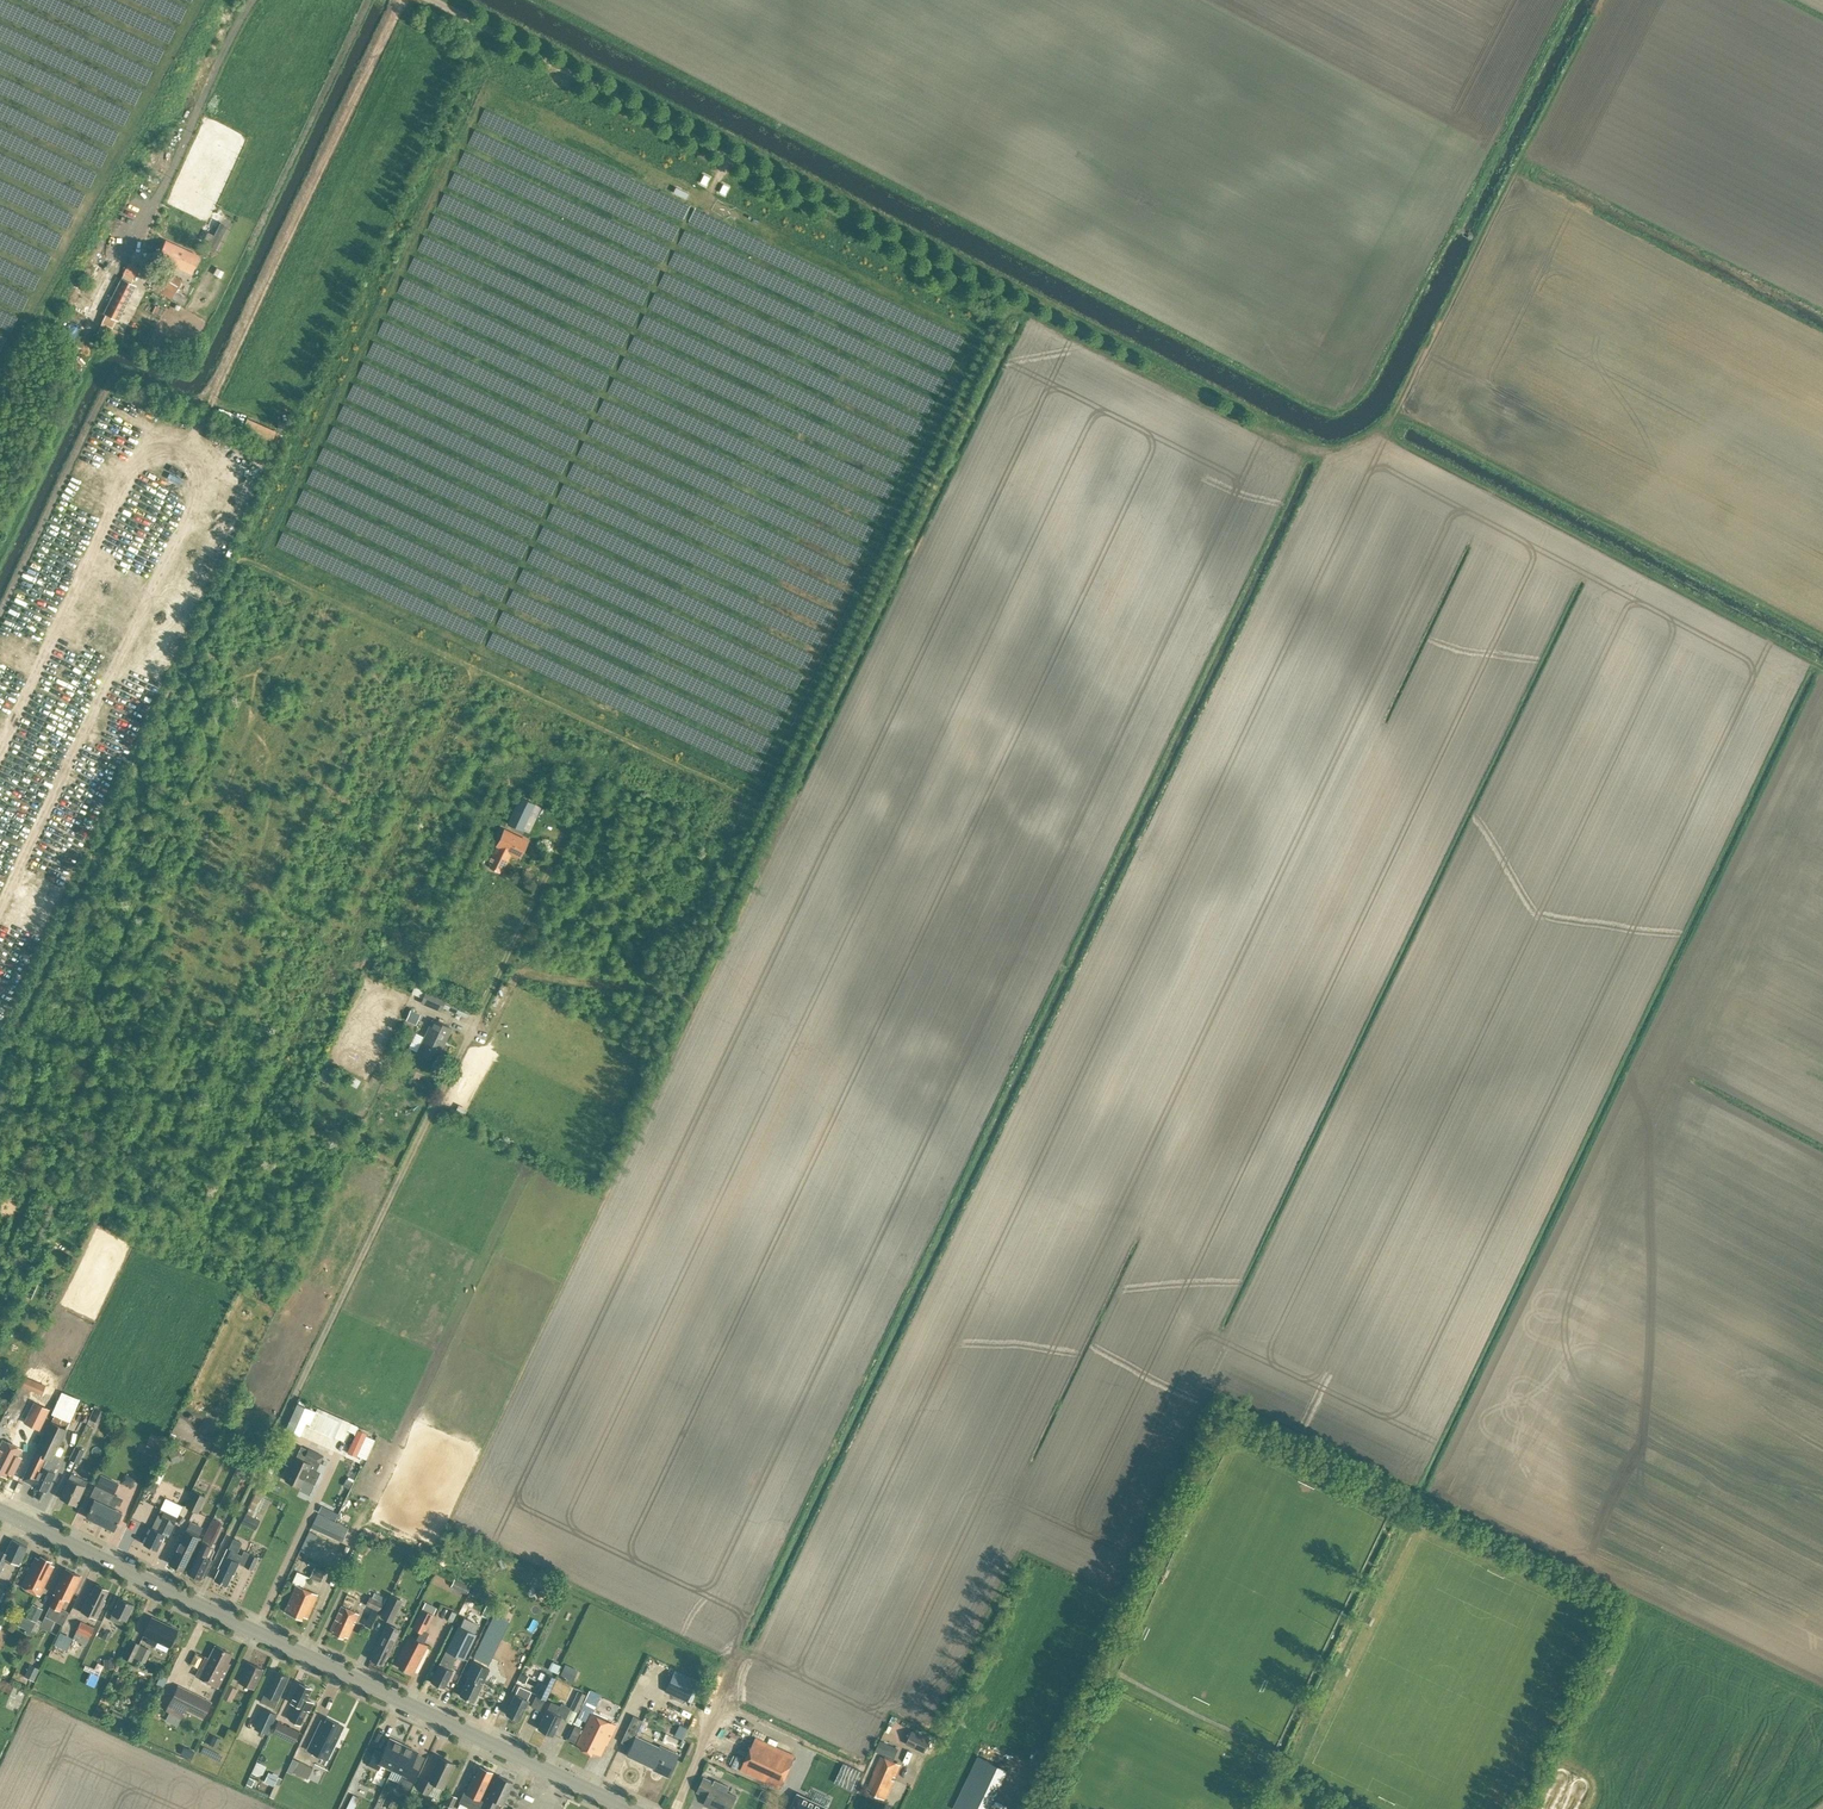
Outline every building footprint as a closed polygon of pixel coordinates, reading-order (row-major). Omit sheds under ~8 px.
[(211,246),(215,237),(208,233),(203,242),(211,246)] [(157,258),(189,273),(197,256),(164,241),(157,258)] [(139,268),(129,263),(123,275),(133,280),(139,268)] [(171,301),(184,282),(167,271),(154,290),(171,301)] [(118,321),(136,285),(121,278),(103,314),(118,321)] [(217,286),(210,282),(207,288),(214,292),(217,286)] [(121,332),(102,323),(97,333),(116,342),(121,332)] [(271,443),(276,432),(247,419),(242,430),(271,443)] [(520,797),(507,823),(523,831),(535,804),(520,797)] [(525,840),(505,831),(489,863),(491,865),(490,868),(499,872),(501,869),(503,870),(512,853),(518,856),(525,840)] [(441,1010),(442,1008),(467,1018),(471,1008),(446,998),(426,990),(421,1001),(441,1010)] [(416,1022),(420,1015),(408,1010),(405,1017),(416,1022)] [(417,1053),(432,1061),(433,1059),(436,1061),(444,1045),(441,1043),(443,1039),(446,1041),(451,1029),(433,1020),(417,1053)] [(32,1299),(38,1282),(23,1277),(17,1293),(32,1299)] [(21,1387),(41,1395),(45,1385),(25,1377),(21,1387)] [(237,1397),(230,1412),(239,1416),(245,1401),(237,1397)] [(50,1410),(34,1402),(24,1423),(40,1431),(50,1410)] [(297,1403),(285,1430),(298,1436),(310,1409),(297,1403)] [(53,1471),(57,1463),(60,1458),(50,1453),(63,1427),(50,1421),(22,1479),(33,1484),(32,1485),(46,1492),(55,1472),(53,1471)] [(347,1452),(357,1456),(357,1455),(366,1435),(367,1433),(357,1429),(355,1433),(347,1452)] [(251,1443),(229,1433),(226,1439),(248,1450),(251,1443)] [(0,1446),(0,1475),(7,1479),(9,1475),(13,1476),(22,1458),(18,1456),(22,1449),(3,1440),(0,1446)] [(224,1452),(227,1445),(216,1440),(213,1447),(224,1452)] [(155,1463),(160,1450),(146,1444),(141,1457),(155,1463)] [(229,1461),(235,1448),(227,1445),(224,1452),(221,1457),(229,1461)] [(75,1446),(69,1459),(78,1463),(84,1450),(75,1446)] [(170,1456),(179,1452),(177,1446),(167,1449),(170,1456)] [(285,1481),(301,1488),(304,1481),(314,1486),(321,1472),(316,1470),(323,1456),(308,1449),(303,1460),(294,1456),(289,1466),(291,1467),(285,1481)] [(75,1506),(87,1481),(71,1474),(60,1498),(75,1506)] [(100,1475),(84,1510),(88,1511),(86,1517),(114,1530),(122,1512),(108,1506),(118,1483),(100,1475)] [(198,1514),(206,1497),(193,1491),(185,1508),(198,1514)] [(287,1503),(283,1501),(279,1508),(273,1523),(277,1525),(287,1503)] [(338,1515),(321,1507),(318,1513),(335,1521),(338,1515)] [(144,1544),(156,1550),(164,1534),(168,1536),(177,1517),(164,1510),(160,1519),(161,1520),(156,1530),(151,1527),(144,1544)] [(260,1520),(245,1513),(241,1523),(255,1529),(260,1520)] [(222,1523),(213,1518),(209,1525),(219,1530),(222,1523)] [(181,1529),(185,1531),(169,1563),(184,1570),(200,1538),(198,1537),(202,1528),(185,1520),(181,1529)] [(307,1554),(316,1534),(310,1531),(300,1551),(307,1554)] [(5,1561),(9,1564),(11,1561),(18,1565),(27,1547),(12,1539),(5,1553),(0,1550),(0,1572),(5,1561)] [(209,1562),(211,1559),(205,1557),(210,1546),(202,1541),(187,1572),(194,1575),(195,1577),(198,1578),(200,1578),(201,1579),(207,1568),(208,1567),(210,1564),(209,1562)] [(233,1574),(239,1563),(229,1558),(233,1551),(227,1549),(219,1567),(220,1568),(214,1580),(227,1585),(232,1573),(233,1574)] [(359,1564),(363,1555),(357,1552),(353,1561),(359,1564)] [(258,1558),(250,1554),(245,1566),(253,1570),(258,1558)] [(40,1595),(54,1566),(50,1564),(52,1561),(40,1556),(39,1559),(35,1557),(21,1586),(40,1595)] [(360,1566),(352,1562),(346,1575),(354,1578),(360,1566)] [(302,1572),(297,1570),(293,1580),(305,1586),(314,1566),(306,1563),(302,1572)] [(310,1577),(321,1582),(326,1569),(316,1564),(310,1577)] [(69,1599),(81,1576),(66,1569),(54,1593),(55,1594),(49,1606),(45,1614),(62,1623),(69,1611),(61,1607),(66,1597),(69,1599)] [(451,1586),(467,1594),(470,1586),(454,1579),(451,1586)] [(96,1619),(105,1599),(104,1599),(108,1590),(103,1588),(102,1586),(99,1584),(98,1585),(96,1584),(91,1593),(90,1592),(81,1611),(96,1619)] [(318,1594),(296,1585),(284,1611),(302,1619),(303,1616),(307,1618),(318,1594)] [(383,1603),(385,1598),(374,1593),(372,1597),(370,1596),(366,1604),(379,1611),(383,1603)] [(380,1616),(391,1621),(401,1600),(390,1595),(380,1616)] [(126,1620),(133,1604),(119,1598),(112,1614),(109,1619),(121,1624),(123,1619),(126,1620)] [(33,1604),(26,1617),(36,1621),(42,1609),(33,1604)] [(348,1638),(359,1614),(341,1606),(337,1615),(338,1616),(336,1620),(335,1619),(330,1630),(334,1631),(333,1634),(343,1638),(344,1636),(348,1638)] [(433,1615),(422,1609),(412,1628),(420,1632),(416,1640),(409,1636),(395,1663),(400,1665),(398,1667),(409,1673),(411,1671),(413,1672),(427,1646),(422,1643),(428,1633),(425,1631),(433,1615)] [(488,1665),(508,1621),(494,1615),(474,1658),(488,1665)] [(35,1622),(22,1616),(18,1625),(31,1631),(35,1622)] [(177,1629),(152,1617),(143,1634),(148,1637),(145,1642),(155,1647),(158,1641),(169,1647),(177,1629)] [(81,1621),(77,1630),(72,1639),(85,1645),(89,1636),(94,1627),(81,1621)] [(379,1643),(371,1659),(382,1664),(386,1656),(388,1654),(400,1630),(387,1624),(378,1643),(379,1643)] [(463,1659),(476,1634),(458,1625),(431,1681),(432,1682),(433,1683),(436,1685),(438,1685),(444,1688),(449,1677),(450,1678),(454,1671),(450,1669),(456,1656),(463,1659)] [(369,1629),(362,1626),(359,1632),(366,1635),(369,1629)] [(108,1640),(111,1633),(105,1630),(102,1638),(108,1640)] [(139,1644),(132,1640),(123,1657),(131,1661),(139,1644)] [(218,1687),(230,1665),(227,1663),(231,1654),(215,1646),(208,1659),(205,1657),(195,1676),(218,1687)] [(104,1669),(114,1668),(113,1658),(103,1659),(104,1669)] [(473,1702),(482,1683),(489,1669),(472,1661),(465,1676),(468,1677),(459,1695),(473,1702)] [(252,1688),(262,1669),(249,1663),(239,1682),(252,1688)] [(559,1676),(569,1680),(575,1668),(565,1664),(559,1676)] [(676,1669),(665,1691),(686,1701),(697,1679),(676,1669)] [(274,1708),(289,1677),(275,1670),(260,1702),(274,1708)] [(25,1677),(33,1681),(36,1675),(28,1671),(25,1677)] [(546,1672),(535,1695),(545,1699),(555,1677),(546,1672)] [(525,1683),(528,1676),(521,1673),(518,1680),(525,1683)] [(228,1684),(222,1697),(231,1701),(236,1688),(228,1684)] [(305,1699),(310,1688),(300,1684),(296,1693),(294,1692),(290,1702),(296,1705),(289,1719),(301,1724),(307,1710),(310,1711),(313,1703),(305,1699)] [(211,1702),(179,1686),(178,1685),(165,1711),(166,1711),(181,1719),(186,1709),(203,1718),(211,1702)] [(519,1720),(528,1700),(522,1697),(526,1689),(519,1686),(515,1694),(505,1713),(519,1720)] [(577,1712),(585,1695),(577,1691),(570,1707),(569,1708),(570,1708),(577,1712)] [(565,1709),(567,1706),(561,1703),(560,1706),(551,1702),(547,1710),(547,1709),(537,1729),(552,1736),(562,1716),(565,1709)] [(263,1708),(254,1728),(268,1734),(277,1714),(263,1708)] [(616,1725),(590,1713),(576,1744),(581,1746),(580,1749),(591,1754),(592,1751),(600,1755),(605,1745),(607,1745),(616,1725)] [(643,1720),(633,1715),(627,1728),(637,1733),(643,1720)] [(327,1759),(343,1726),(326,1718),(325,1721),(321,1720),(307,1749),(327,1759)] [(299,1731),(277,1722),(272,1733),(293,1742),(299,1731)] [(925,1753),(931,1740),(913,1731),(907,1744),(925,1753)] [(216,1748),(220,1739),(213,1736),(209,1745),(216,1748)] [(659,1747),(635,1736),(630,1746),(626,1755),(649,1766),(653,1768),(652,1769),(668,1777),(679,1755),(672,1751),(659,1746),(659,1747)] [(740,1770),(780,1789),(796,1756),(756,1737),(740,1770)] [(392,1768),(403,1745),(389,1738),(382,1753),(375,1750),(368,1765),(378,1770),(381,1763),(392,1768)] [(890,1745),(880,1741),(876,1750),(886,1755),(890,1745)] [(410,1767),(417,1751),(403,1745),(392,1768),(403,1774),(396,1789),(407,1794),(418,1770),(410,1767)] [(872,1790),(870,1793),(885,1800),(901,1765),(882,1756),(874,1773),(875,1773),(868,1788),(872,1790)] [(978,1756),(953,1808),(989,1808),(1008,1770),(978,1756)] [(443,1787),(454,1764),(439,1757),(428,1780),(421,1777),(416,1788),(428,1794),(434,1783),(443,1787)] [(313,1768),(299,1761),(293,1773),(307,1779),(313,1768)] [(492,1772),(490,1771),(490,1770),(486,1768),(485,1769),(480,1766),(476,1775),(473,1774),(465,1792),(463,1791),(458,1802),(472,1808),(478,1808),(482,1800),(479,1799),(492,1772)] [(274,1786),(278,1776),(268,1772),(264,1781),(274,1786)] [(498,1803),(501,1805),(502,1805),(506,1797),(507,1796),(509,1793),(509,1791),(513,1782),(498,1775),(482,1808),(495,1808),(498,1803)] [(251,1786),(254,1780),(249,1777),(246,1784),(251,1786)] [(708,1780),(704,1778),(698,1792),(708,1797),(704,1805),(714,1808),(715,1807),(718,1808),(731,1808),(737,1797),(718,1788),(720,1785),(708,1780)] [(767,1803),(771,1794),(762,1790),(758,1799),(767,1803)] [(1048,1797),(1040,1792),(1036,1801),(1044,1805),(1048,1797)] [(456,1796),(450,1793),(445,1804),(451,1807),(456,1796)] [(798,1793),(790,1808),(828,1808),(829,1808),(798,1793)] [(353,1794),(345,1808),(354,1808),(360,1797),(353,1794)] [(1056,1801),(1052,1808),(1053,1808),(1064,1808),(1066,1805),(1056,1801)]
